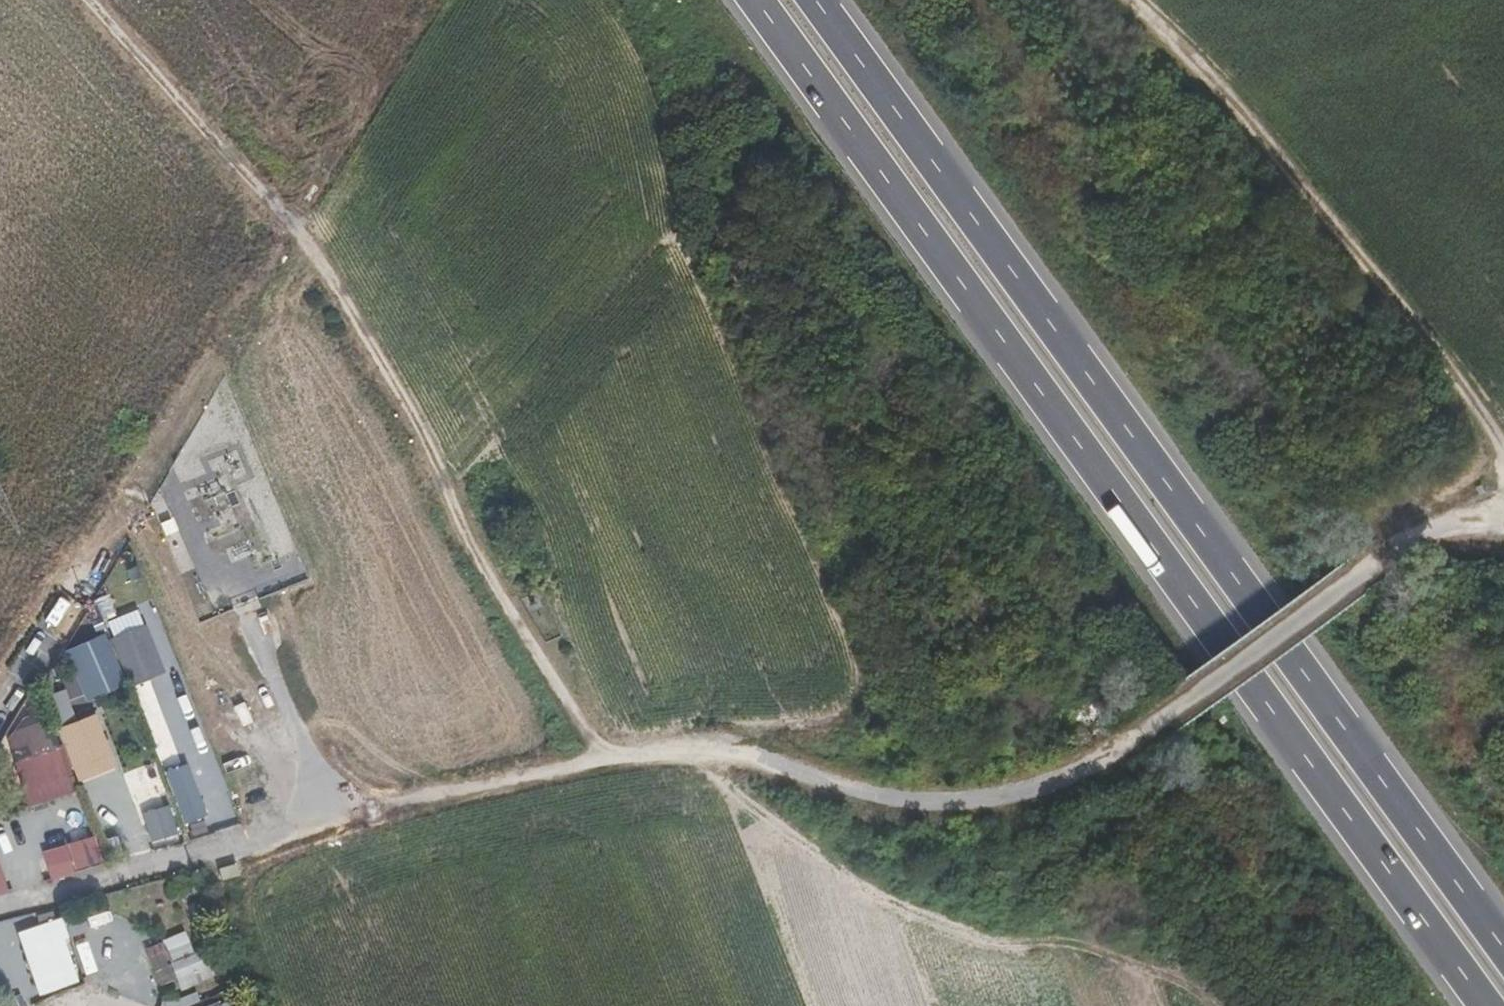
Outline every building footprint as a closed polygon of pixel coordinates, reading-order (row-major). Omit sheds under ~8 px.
[(130,689),(165,673),(143,626),(109,641),(130,689)] [(105,637),(77,649),(91,680),(118,668),(105,637)] [(133,712),(100,724),(120,778),(133,773),(139,789),(159,782),(133,712)] [(29,810),(73,792),(44,720),(0,738),(29,810)] [(68,845),(74,869),(98,863),(92,839),(68,845)] [(169,961),(179,990),(215,977),(204,948),(169,961)]
